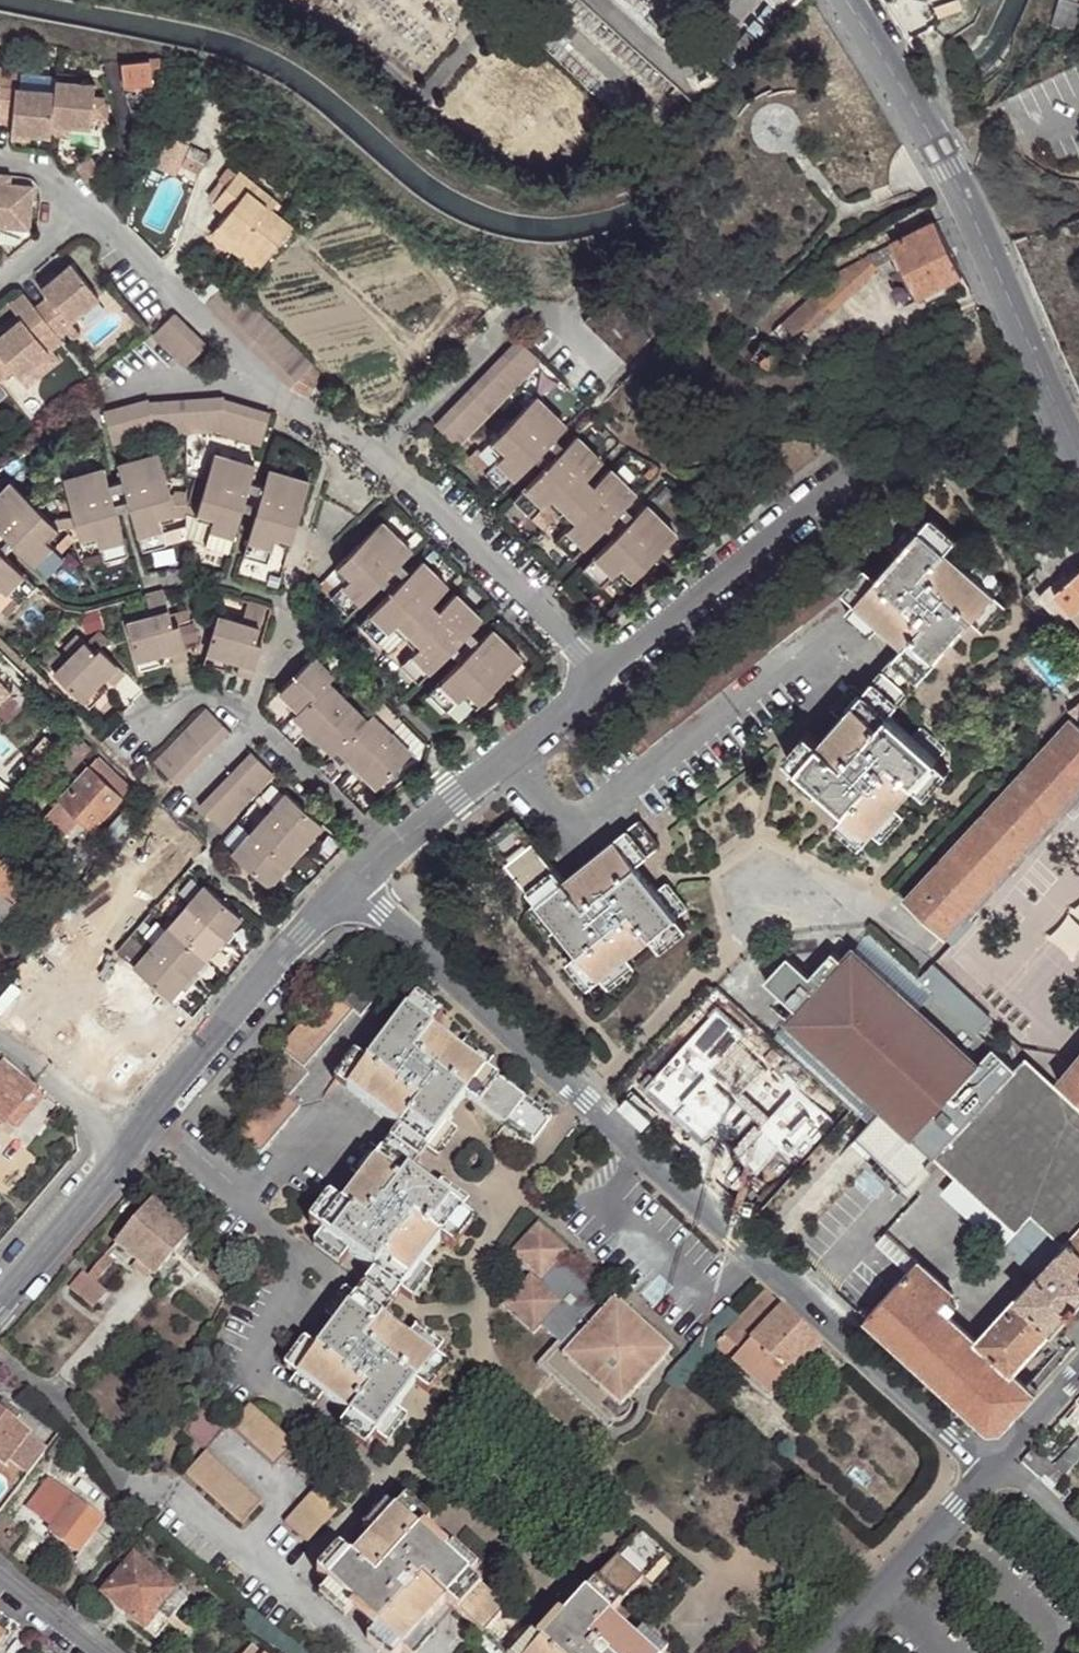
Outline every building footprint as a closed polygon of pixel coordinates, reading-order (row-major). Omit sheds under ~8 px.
[(798,0),(774,0),(786,12),(798,0)] [(1052,24),(1072,30),(1078,10),(1078,3),(1077,2),(1078,0),(1059,0),(1052,24)] [(149,58),(121,62),(124,87),(152,83),(149,58)] [(61,75),(57,75),(55,94),(52,124),(70,125),(91,127),(91,117),(106,118),(107,105),(104,105),(105,98),(93,97),(94,84),(74,82),(61,81),(61,75)] [(13,124),(12,132),(30,134),(51,136),(51,134),(52,124),(55,94),(0,87),(0,123),(13,124)] [(70,125),(52,124),(51,134),(69,136),(70,125)] [(30,134),(12,132),(11,139),(29,141),(30,134)] [(191,146),(186,156),(202,164),(207,153),(191,146)] [(186,156),(182,165),(199,174),(203,164),(202,164),(186,156)] [(253,182),(239,171),(213,203),(226,214),(218,224),(265,262),(293,226),(272,208),(248,189),(253,182)] [(0,174),(0,181),(0,183),(12,184),(12,175),(0,174)] [(248,189),(272,208),(278,202),(253,182),(248,189)] [(15,245),(30,232),(30,229),(33,189),(31,186),(12,184),(0,183),(0,242),(15,245)] [(123,192),(119,208),(129,212),(132,195),(123,192)] [(877,266),(885,276),(890,274),(903,267),(918,298),(964,275),(936,221),(869,254),(877,266)] [(258,270),(265,262),(218,224),(211,233),(232,250),(233,249),(258,270)] [(780,351),(877,266),(869,254),(834,271),(762,339),(780,351)] [(48,296),(35,307),(60,337),(73,325),(69,321),(99,297),(71,263),(56,276),(41,288),(48,296)] [(905,304),(918,298),(903,267),(890,274),(905,304)] [(41,288),(56,276),(51,271),(37,283),(41,288)] [(20,318),(5,330),(0,335),(0,382),(14,370),(19,377),(52,350),(63,341),(60,337),(35,307),(23,292),(9,304),(16,313),(20,318)] [(152,335),(185,367),(208,345),(174,312),(152,335)] [(16,313),(1,326),(5,330),(20,318),(16,313)] [(73,325),(60,337),(63,341),(66,344),(79,332),(73,325)] [(435,423),(457,446),(541,361),(518,338),(435,423)] [(750,355),(768,366),(780,351),(762,339),(750,355)] [(52,350),(19,377),(28,387),(60,360),(52,350)] [(469,457),(503,490),(534,459),(541,452),(549,444),(555,437),(566,426),(536,395),(480,452),(477,449),(469,457)] [(224,397),(224,396),(150,401),(155,431),(155,433),(156,435),(221,430),(224,398),(224,397)] [(103,411),(113,443),(155,431),(150,401),(149,400),(149,398),(103,411)] [(271,412),(224,398),(221,430),(221,431),(221,433),(261,445),(271,412)] [(560,511),(572,523),(554,540),(573,558),(604,527),(610,521),(618,512),(625,506),(636,494),(610,468),(593,485),(586,478),(603,461),(576,435),(565,447),(558,453),(550,462),(544,468),(513,500),(532,518),(549,500),(560,511)] [(549,444),(558,453),(565,447),(555,437),(549,444)] [(130,508),(142,550),(167,544),(163,530),(160,520),(177,515),(171,494),(159,452),(118,463),(122,479),(125,488),(128,499),(130,508)] [(211,520),(205,544),(230,551),(242,509),(245,500),(249,489),(251,481),(256,465),(214,452),(198,505),(195,515),(211,520)] [(534,459),(544,468),(550,462),(541,452),(534,459)] [(63,478),(74,516),(77,525),(82,541),(97,537),(105,561),(129,554),(117,511),(115,503),(112,491),(109,482),(105,467),(63,478)] [(268,562),(274,540),(291,545),(310,481),(268,468),(263,484),(261,493),(257,504),(255,512),(243,555),(268,562)] [(112,491),(125,488),(122,479),(109,482),(112,491)] [(11,481),(0,492),(0,530),(8,538),(15,544),(46,575),(64,557),(46,539),(58,527),(51,520),(11,481)] [(249,489),(261,493),(263,484),(251,481),(249,489)] [(652,496),(661,505),(674,491),(666,483),(652,496)] [(171,494),(177,515),(186,516),(186,505),(187,494),(171,494)] [(117,511),(130,508),(128,499),(115,503),(117,511)] [(242,509),(255,512),(257,504),(245,500),(242,509)] [(543,529),(560,511),(549,500),(532,518),(543,529)] [(619,567),(632,580),(677,533),(646,503),(634,515),(628,521),(620,530),(613,536),(582,568),(601,586),(619,567)] [(195,515),(198,505),(186,505),(186,516),(186,524),(186,538),(205,544),(211,520),(195,515)] [(618,512),(628,521),(634,515),(625,506),(618,512)] [(77,525),(74,516),(51,520),(58,527),(77,525)] [(877,578),(866,568),(843,593),(855,603),(881,626),(904,647),(894,658),(884,670),(909,692),(920,681),(973,620),(984,630),(1007,604),(996,594),(970,572),(946,551),(956,540),(930,517),(921,529),(898,554),(877,578)] [(338,588),(330,596),(348,615),(380,583),(386,577),(394,568),(401,561),(412,550),(382,520),(335,567),(348,579),(338,588)] [(921,529),(911,520),(888,546),(898,554),(921,529)] [(604,527),(613,536),(620,530),(610,521),(604,527)] [(186,524),(163,530),(167,544),(186,538),(186,524)] [(15,544),(8,538),(0,546),(0,549),(5,554),(15,544)] [(6,616),(36,585),(5,554),(0,549),(0,610),(6,616)] [(358,625),(377,642),(395,625),(417,646),(399,664),(418,683),(450,650),(456,645),(464,636),(470,630),(482,618),(455,592),(439,609),(431,603),(448,585),(422,559),(410,571),(404,578),(395,586),(389,593),(358,625)] [(394,568),(404,578),(410,571),(401,561),(394,568)] [(978,562),(970,572),(996,594),(1004,585),(978,562)] [(1078,606),(1078,573),(1070,581),(1065,575),(1039,597),(1032,589),(1024,597),(1040,613),(1055,628),(1061,622),(1074,610),(1078,606)] [(326,576),(318,585),(330,596),(338,588),(326,576)] [(389,593),(395,586),(386,577),(380,583),(389,593)] [(127,622),(139,670),(166,663),(163,653),(170,651),(173,661),(188,657),(179,623),(173,624),(170,613),(164,589),(145,594),(151,616),(127,622)] [(248,601),(245,612),(263,617),(266,606),(248,601)] [(872,635),(881,626),(855,603),(846,613),(872,635)] [(187,609),(170,613),(173,624),(179,623),(190,620),(187,609)] [(217,614),(203,662),(230,670),(233,660),(240,662),(236,672),(252,677),(262,643),(256,641),(263,617),(245,612),(242,622),(217,614)] [(428,692),(447,710),(464,692),(477,705),(523,658),(492,627),(480,639),(474,645),(466,654),(460,660),(428,692)] [(109,638),(100,629),(86,642),(95,651),(99,647),(109,638)] [(474,645),(480,639),(470,630),(464,636),(474,645)] [(64,648),(71,654),(54,672),(89,707),(108,688),(101,681),(106,676),(114,683),(125,671),(99,647),(95,651),(86,642),(78,634),(64,648)] [(460,660),(466,654),(456,645),(450,650),(460,660)] [(14,666),(0,654),(0,666),(8,673),(14,666)] [(314,655),(284,685),(279,691),(298,710),(329,680),(334,675),(314,655)] [(909,692),(884,670),(864,692),(841,718),(820,742),(808,732),(786,757),(797,767),(823,789),(846,811),(837,822),(862,844),(872,833),(895,807),(916,784),(927,794),(949,768),(938,758),(913,736),(889,714),(909,692)] [(329,680),(298,710),(293,715),(313,734),(348,699),(329,680)] [(831,709),(841,718),(864,692),(854,684),(831,709)] [(459,722),(477,705),(464,692),(447,710),(459,722)] [(367,717),(348,699),(313,734),(333,754),(338,749),(367,717)] [(382,702),(372,712),(392,732),(402,722),(382,702)] [(1066,711),(1074,718),(1078,715),(1078,702),(1070,709),(1066,711)] [(229,730),(207,708),(154,762),(177,783),(229,730)] [(367,717),(338,749),(357,768),(392,732),(372,712),(367,717)] [(1072,719),(1049,744),(905,898),(945,935),(955,943),(969,927),(960,918),(1078,790),(1078,725),(1072,719)] [(402,722),(392,732),(412,751),(420,759),(421,756),(421,753),(422,751),(423,748),(425,746),(425,745),(402,722)] [(921,726),(913,736),(938,758),(947,749),(921,726)] [(392,732),(357,768),(377,787),(412,751),(392,732)] [(75,733),(55,754),(72,770),(92,748),(75,733)] [(274,774),(252,752),(199,806),(221,828),(251,797),(270,778),(274,774)] [(92,829),(129,788),(96,758),(59,799),(60,800),(44,817),(65,836),(81,819),(92,829)] [(814,799),(823,789),(797,767),(789,777),(814,799)] [(151,809),(155,804),(139,788),(135,793),(151,809)] [(323,824),(285,791),(267,812),(305,845),(323,824)] [(904,816),(895,807),(872,833),(881,841),(904,816)] [(305,845),(267,812),(249,832),(287,865),(305,845)] [(512,816),(486,838),(507,864),(537,901),(559,927),(579,953),(567,962),(588,988),(600,979),(627,957),(652,937),(661,949),(688,927),(678,916),(657,889),(637,865),(660,846),(639,820),(564,880),(512,816)] [(287,865),(249,832),(231,852),(269,886),(287,865)] [(0,919),(14,902),(34,919),(52,896),(19,869),(18,870),(0,855),(0,919)] [(667,881),(657,889),(678,916),(688,908),(667,881)] [(242,916),(204,884),(186,904),(224,937),(242,916)] [(132,886),(101,926),(108,932),(140,892),(132,886)] [(549,935),(559,927),(537,901),(527,909),(549,935)] [(224,937),(186,904),(168,924),(206,958),(224,937)] [(206,958),(168,924),(150,945),(188,978),(206,958)] [(188,978),(150,945),(132,965),(170,999),(188,978)] [(1014,1069),(1015,1069),(1001,1057),(992,1048),(977,1035),(932,993),(916,1010),(850,950),(840,962),(830,952),(808,978),(785,957),(763,983),(791,1009),(795,1012),(786,1023),(881,1109),(856,1139),(908,1186),(934,1157),(949,1141),(952,1137),(1014,1069)] [(635,967),(627,957),(600,979),(608,989),(635,967)] [(977,1035),(990,1020),(927,961),(914,976),(919,980),(977,1035)] [(728,1017),(738,1007),(716,987),(715,987),(692,1012),(700,1020),(701,1021),(715,1006),(728,1017)] [(373,1003),(356,988),(347,999),(343,1004),(353,1012),(357,1016),(360,1018),(373,1003)] [(343,1004),(328,991),(279,1050),(285,1054),(264,1078),(275,1087),(235,1134),(260,1155),(300,1107),(288,1098),(308,1074),(303,1070),(353,1012),(343,1004)] [(354,1054),(334,1081),(398,1129),(381,1153),(408,1174),(426,1150),(446,1123),(465,1097),(531,1146),(551,1118),(485,1070),(458,1049),(433,1031),(442,1018),(414,998),(405,1010),(366,1063),(354,1054)] [(700,1020),(692,1012),(679,1025),(687,1033),(700,1020)] [(687,1033),(679,1025),(627,1081),(663,1115),(689,1089),(701,1101),(713,1088),(700,1076),(716,1060),(687,1033)] [(493,1059),(466,1039),(458,1049),(485,1070),(493,1059)] [(1014,1069),(1045,1097),(1078,1128),(1078,1105),(1013,1044),(1001,1057),(1015,1069),(1014,1069)] [(1058,1081),(1078,1099),(1078,1057),(1058,1081)] [(2,1126),(8,1118),(31,1089),(32,1088),(0,1062),(0,1124),(2,1126)] [(976,1341),(1011,1373),(1052,1328),(1054,1330),(1078,1302),(1078,1128),(1045,1097),(1014,1069),(952,1137),(949,1141),(1030,1214),(1018,1227),(1001,1246),(1035,1277),(1018,1296),(976,1341)] [(8,1118),(18,1126),(41,1098),(31,1089),(8,1118)] [(689,1089),(663,1115),(677,1127),(701,1101),(689,1089)] [(457,1130),(446,1123),(426,1150),(436,1157),(457,1130)] [(934,1157),(955,1177),(941,1193),(1001,1247),(1001,1246),(1018,1227),(1030,1214),(949,1141),(934,1157)] [(381,1153),(370,1146),(350,1173),(360,1181),(381,1153)] [(367,1283),(365,1286),(391,1305),(393,1303),(400,1293),(420,1266),(440,1240),(451,1249),(472,1222),(460,1213),(433,1193),(408,1174),(381,1153),(360,1181),(341,1206),(329,1197),(308,1224),(320,1233),(347,1254),(374,1273),(367,1283)] [(468,1203),(440,1183),(433,1193),(460,1213),(468,1203)] [(151,1202),(116,1244),(137,1262),(152,1275),(156,1278),(191,1235),(151,1202)] [(609,1305),(561,1261),(570,1251),(538,1221),(508,1254),(530,1274),(501,1306),(534,1335),(541,1327),(545,1323),(553,1314),(562,1322),(579,1338),(609,1305)] [(347,1254),(320,1233),(312,1244),(340,1264),(347,1254)] [(877,1243),(900,1264),(860,1309),(868,1316),(866,1318),(989,1431),(1000,1430),(1034,1393),(1011,1373),(976,1341),(940,1308),(953,1294),(886,1233),(877,1243)] [(200,1242),(191,1235),(156,1278),(164,1285),(200,1242)] [(104,1256),(87,1277),(95,1284),(112,1263),(104,1256)] [(147,1281),(152,1275),(137,1262),(131,1269),(147,1281)] [(431,1273),(420,1266),(400,1293),(410,1300),(431,1273)] [(87,1277),(83,1274),(70,1290),(93,1308),(105,1293),(95,1284),(87,1277)] [(382,1317),(391,1305),(365,1286),(356,1298),(335,1325),(316,1351),(304,1341),(283,1369),(296,1377),(323,1398),(349,1416),(339,1429),(367,1449),(376,1437),(396,1409),(415,1384),(427,1393),(448,1366),(436,1357),(408,1337),(382,1317)] [(356,1298),(345,1290),(325,1317),(335,1325),(356,1298)] [(765,1291),(713,1347),(769,1399),(821,1344),(765,1291)] [(619,1304),(614,1309),(622,1317),(627,1312),(619,1304)] [(614,1309),(609,1305),(579,1338),(562,1322),(553,1314),(545,1323),(541,1327),(557,1342),(537,1365),(602,1426),(610,1417),(614,1421),(617,1420),(620,1419),(622,1418),(624,1416),(626,1414),(628,1411),(630,1408),(630,1406),(631,1403),(626,1399),(666,1357),(622,1317),(614,1309)] [(443,1346),(416,1326),(408,1337),(436,1357),(443,1346)] [(323,1398),(296,1377),(288,1388),(315,1408),(323,1398)] [(5,1466),(9,1461),(27,1475),(48,1448),(15,1422),(20,1416),(2,1402),(0,1405),(0,1463),(5,1466)] [(294,1444),(248,1404),(228,1426),(227,1427),(273,1469),(281,1459),(315,1489),(316,1490),(316,1489),(336,1467),(302,1437),(294,1444)] [(228,1426),(206,1406),(183,1432),(205,1452),(205,1451),(227,1427),(228,1426)] [(407,1417),(396,1409),(376,1437),(386,1444),(407,1417)] [(68,1448),(59,1440),(47,1456),(56,1463),(68,1448)] [(1034,1449),(1022,1463),(1051,1491),(1078,1460),(1078,1440),(1054,1467),(1034,1449)] [(262,1502),(205,1451),(205,1452),(185,1474),(241,1526),(262,1502)] [(103,1521),(49,1481),(27,1510),(50,1528),(46,1532),(78,1556),(75,1559),(91,1572),(112,1545),(95,1533),(103,1521)] [(338,1510),(316,1489),(316,1490),(315,1489),(284,1523),(308,1544),(338,1510)] [(316,1574),(327,1584),(353,1607),(376,1628),(366,1640),(381,1652),(400,1652),(401,1651),(424,1626),(446,1602),(457,1612),(481,1634),(501,1652),(650,1652),(633,1637),(609,1616),(641,1580),(664,1555),(639,1533),(584,1593),(562,1618),(540,1643),(479,1587),(468,1577),(443,1555),(419,1533),(429,1522),(404,1499),(394,1510),(371,1536),(350,1559),(339,1549),(316,1574)] [(394,1510),(385,1502),(362,1527),(371,1536),(394,1510)] [(477,1567),(452,1545),(443,1555),(468,1577),(477,1567)] [(176,1592),(134,1557),(102,1595),(143,1630),(155,1640),(187,1601),(176,1592)] [(344,1617),(353,1607),(327,1584),(318,1594),(344,1617)] [(553,1609),(562,1618),(584,1593),(575,1584),(553,1609)] [(3,1635),(12,1623),(0,1613),(0,1638),(3,1635)] [(424,1626),(401,1651),(403,1652),(417,1652),(434,1634),(424,1626)] [(642,1627),(633,1637),(650,1652),(664,1652),(667,1650),(642,1627)]
